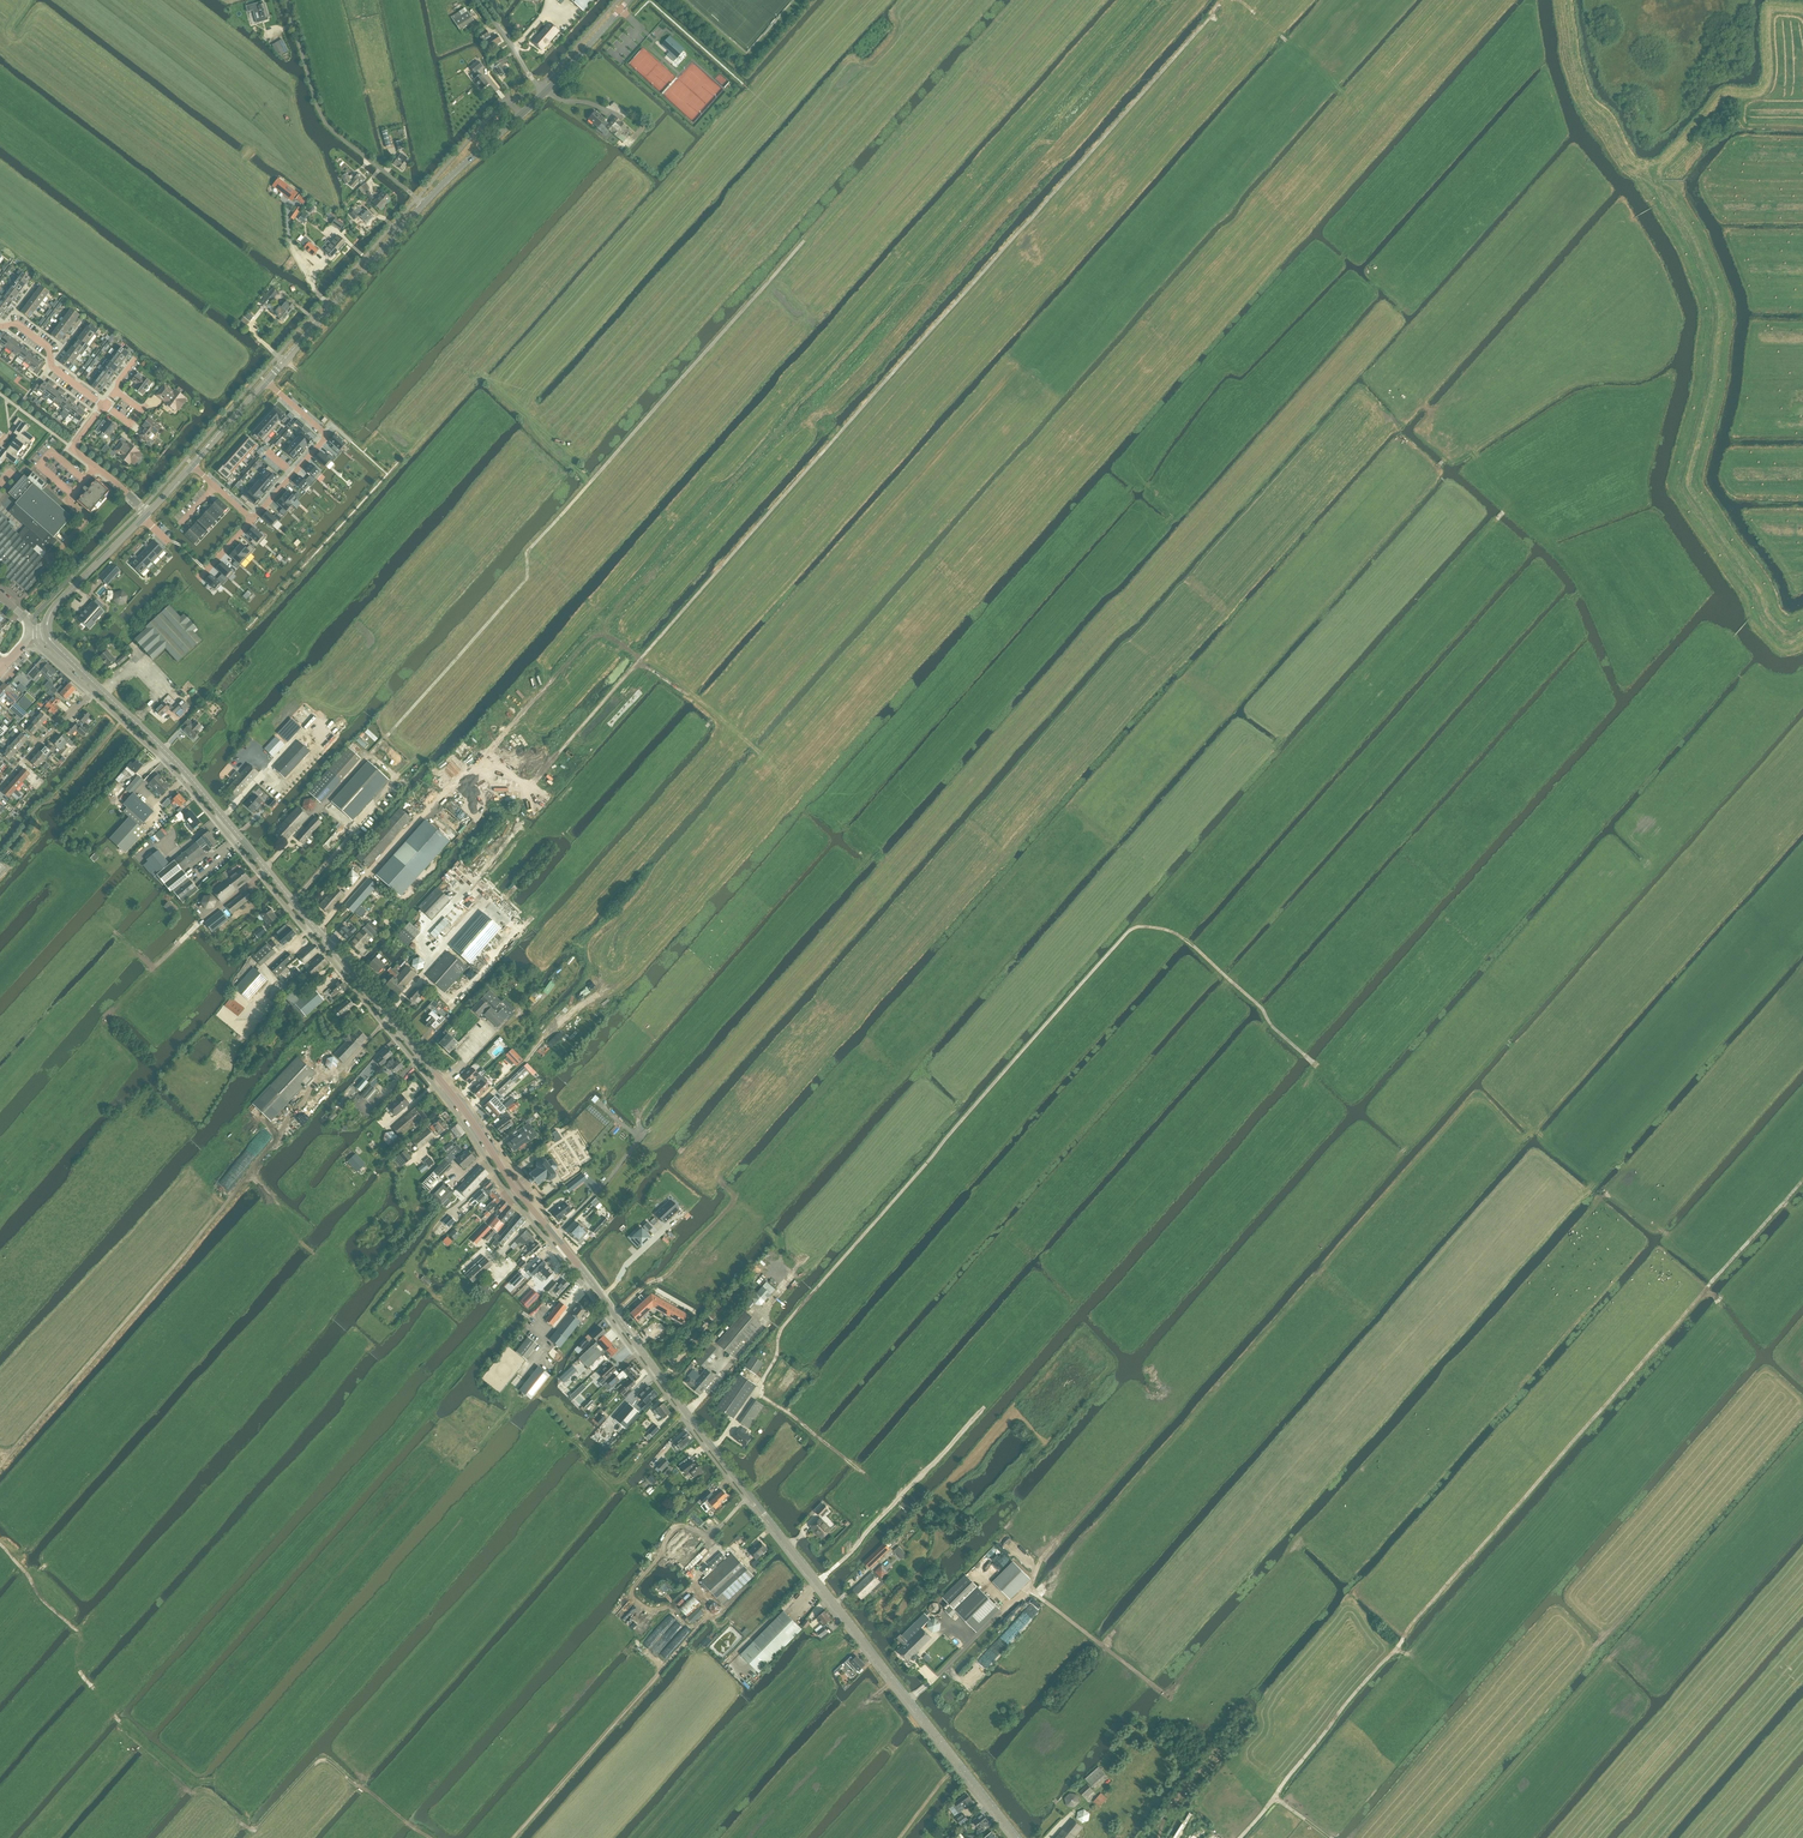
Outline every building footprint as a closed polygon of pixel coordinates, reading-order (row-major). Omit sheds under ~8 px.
[(594,0),(569,0),(583,12),(594,0)] [(263,2),(246,7),(248,13),(253,11),(257,24),(268,20),(267,18),(269,17),(265,4),(264,5),(263,2)] [(459,29),(473,20),(467,12),(453,21),(459,29)] [(542,51),(559,32),(549,23),(532,43),(542,51)] [(486,42),(491,38),(486,30),(478,36),(482,42),(485,40),(486,42)] [(491,49),(501,42),(496,35),(487,42),(491,49)] [(672,39),(670,37),(663,46),(662,46),(670,52),(677,59),(684,51),(685,50),(672,39)] [(275,44),(272,45),(272,46),(273,48),(277,54),(279,52),(280,53),(278,54),(279,56),(280,55),(281,55),(288,51),(282,40),(275,43),(275,44)] [(505,56),(491,66),(500,78),(507,73),(501,66),(508,61),(505,56)] [(478,61),(470,68),(474,73),(475,73),(478,77),(473,80),(482,91),(489,85),(481,74),(478,71),(482,67),(478,61)] [(621,134),(626,128),(614,117),(608,124),(603,120),(604,120),(594,112),(588,119),(597,128),(600,124),(622,143),(626,139),(621,134)] [(391,146),(388,131),(381,133),(385,147),(391,146)] [(398,151),(405,149),(403,141),(396,143),(398,151)] [(401,154),(394,164),(402,170),(406,165),(406,164),(408,161),(406,160),(408,159),(401,154)] [(353,188),(359,182),(361,184),(366,179),(359,173),(355,178),(355,179),(350,185),(353,188)] [(297,194),(281,181),(276,188),(292,201),(297,194)] [(381,210),(391,199),(383,192),(373,203),(381,210)] [(299,195),(296,199),(303,205),(306,201),(299,195)] [(365,208),(362,211),(359,208),(355,211),(354,210),(350,214),(355,220),(359,216),(367,224),(374,217),(365,208)] [(304,219),(309,214),(305,211),(301,216),(304,219)] [(340,230),(344,225),(336,219),(332,225),(340,230)] [(331,243),(338,250),(345,243),(337,236),(331,243)] [(305,237),(300,243),(305,247),(304,248),(313,256),(318,251),(310,243),(310,242),(305,237)] [(332,258),(338,250),(331,243),(330,243),(328,241),(325,245),(327,247),(324,251),(327,253),(326,254),(330,258),(331,257),(332,258)] [(18,277),(27,284),(31,279),(22,272),(18,277)] [(23,288),(27,284),(18,277),(15,282),(23,288)] [(19,293),(23,288),(15,282),(11,287),(19,293)] [(46,297),(50,293),(41,286),(39,289),(37,288),(36,289),(46,297)] [(16,298),(19,293),(11,287),(7,292),(16,298)] [(43,301),(46,297),(36,289),(34,291),(37,292),(35,295),(43,301)] [(272,289),(268,295),(273,299),(278,294),(272,289)] [(16,298),(7,292),(5,290),(2,295),(4,297),(12,303),(16,298)] [(40,306),(43,301),(35,295),(32,298),(30,296),(29,298),(40,306)] [(268,295),(261,303),(266,308),(267,307),(271,310),(273,307),(269,305),(273,299),(268,295)] [(12,303),(4,297),(0,301),(0,302),(8,308),(12,303)] [(36,310),(40,306),(29,298),(28,299),(30,301),(28,304),(36,310)] [(282,309),(281,309),(289,315),(295,307),(289,303),(287,301),(282,309)] [(8,308),(0,302),(0,309),(5,313),(8,308)] [(33,314),(36,310),(28,304),(26,307),(24,305),(23,306),(33,314)] [(30,319),(33,314),(23,306),(21,308),(24,310),(21,312),(30,319)] [(271,310),(270,311),(274,314),(274,315),(279,319),(279,320),(281,322),(282,321),(283,322),(289,315),(281,309),(282,309),(280,307),(277,311),(273,308),(273,307),(271,310)] [(77,318),(80,315),(71,309),(68,314),(79,322),(80,320),(77,318)] [(77,323),(79,322),(68,314),(65,318),(73,324),(75,321),(77,323)] [(71,327),(73,324),(65,318),(61,322),(72,330),(73,329),(71,327)] [(249,323),(244,318),(239,323),(245,328),(249,323)] [(71,332),(72,330),(61,322),(58,326),(67,333),(69,330),(71,332)] [(99,335),(96,333),(99,330),(90,324),(86,329),(95,335),(97,337),(99,335)] [(64,336),(67,333),(58,326),(55,331),(66,339),(67,337),(64,336)] [(91,340),(95,335),(86,329),(83,334),(91,340)] [(64,340),(66,339),(55,331),(52,335),(60,342),(62,339),(64,340)] [(6,335),(3,333),(0,337),(0,344),(6,348),(13,339),(7,334),(6,335)] [(87,345),(91,340),(83,334),(79,339),(87,345)] [(12,353),(19,343),(13,339),(6,348),(12,353)] [(87,345),(79,339),(75,343),(86,351),(89,346),(87,345)] [(18,357),(25,348),(19,343),(12,353),(18,357)] [(82,356),(86,351),(75,343),(72,348),(80,355),(82,356)] [(118,345),(115,350),(117,352),(127,359),(128,357),(128,356),(129,354),(128,352),(130,350),(127,347),(125,350),(121,347),(118,345)] [(24,362),(31,352),(25,348),(18,357),(24,362)] [(76,360),(80,355),(72,348),(68,353),(76,360)] [(115,350),(111,355),(114,357),(122,363),(123,361),(125,361),(127,359),(117,352),(115,350)] [(30,366),(37,357),(31,352),(24,362),(30,366)] [(74,363),(76,360),(68,353),(64,358),(75,366),(76,367),(77,365),(74,363)] [(43,362),(43,361),(37,357),(30,366),(35,370),(34,373),(37,375),(46,364),(43,362)] [(120,365),(122,363),(114,357),(110,362),(119,369),(121,367),(120,365)] [(71,371),(75,366),(64,358),(60,363),(71,371)] [(118,371),(119,369),(110,362),(106,359),(103,364),(115,373),(116,371),(118,371)] [(102,366),(99,369),(102,372),(112,379),(113,377),(113,375),(115,373),(103,364),(101,366),(102,366)] [(112,379),(102,372),(99,369),(96,374),(99,377),(107,383),(109,381),(110,381),(112,379)] [(96,374),(94,376),(97,378),(95,381),(104,388),(106,386),(106,385),(107,383),(99,377),(96,374)] [(143,377),(143,378),(138,374),(132,381),(137,385),(135,389),(142,395),(145,391),(147,391),(148,391),(149,390),(149,389),(149,388),(148,387),(151,383),(143,377)] [(40,381),(33,390),(34,391),(37,393),(39,391),(43,394),(42,396),(43,396),(53,382),(50,380),(47,384),(45,382),(44,384),(43,383),(40,381)] [(103,391),(104,388),(95,381),(91,387),(100,393),(101,391),(103,391)] [(49,399),(55,390),(53,389),(56,385),(53,382),(43,396),(43,397),(44,395),(49,399)] [(175,391),(174,393),(165,386),(158,395),(167,402),(166,404),(168,405),(168,407),(172,410),(174,409),(175,411),(177,409),(179,410),(186,401),(184,399),(185,398),(175,391)] [(53,404),(63,390),(60,388),(57,392),(55,390),(49,399),(53,402),(52,403),(53,404)] [(59,406),(65,398),(63,396),(66,392),(63,390),(53,404),(54,404),(55,403),(59,406)] [(65,398),(59,406),(64,410),(74,398),(71,396),(68,400),(65,398)] [(63,411),(62,412),(68,417),(69,414),(76,406),(74,404),(77,400),(74,398),(64,410),(63,411)] [(69,414),(68,417),(73,420),(73,419),(74,420),(84,406),(81,404),(78,408),(76,406),(69,414)] [(84,406),(74,420),(75,419),(79,422),(78,424),(81,427),(86,420),(83,418),(86,414),(84,412),(87,408),(84,406)] [(276,407),(271,413),(281,422),(286,416),(276,407)] [(271,413),(266,418),(277,427),(275,425),(279,420),(281,422),(271,413)] [(24,422),(18,418),(14,424),(18,428),(14,434),(18,437),(6,452),(3,449),(0,452),(0,460),(3,463),(6,458),(14,464),(17,461),(19,458),(17,456),(26,443),(29,445),(34,438),(26,432),(29,428),(23,423),(24,422)] [(266,418),(262,423),(272,432),(277,427),(266,418)] [(151,439),(155,435),(161,427),(150,419),(144,426),(145,428),(139,436),(146,442),(149,438),(151,439)] [(298,420),(295,423),(300,428),(300,429),(295,434),(307,445),(309,444),(313,440),(307,435),(310,432),(304,427),(305,426),(298,420)] [(114,424),(113,424),(109,421),(106,425),(102,423),(96,431),(99,434),(101,431),(103,433),(103,434),(104,435),(105,435),(109,437),(117,427),(115,426),(115,425),(114,424)] [(262,423),(258,428),(268,437),(272,432),(262,423)] [(258,428),(253,433),(263,442),(268,437),(258,428)] [(297,436),(293,441),(303,450),(307,445),(295,434),(297,436)] [(336,436),(330,442),(336,447),(333,450),(339,455),(341,453),(342,452),(341,451),(344,448),(346,445),(341,441),(342,439),(339,436),(338,437),(336,436)] [(249,438),(245,442),(254,450),(258,446),(249,438)] [(288,445),(287,445),(299,455),(303,450),(293,441),(289,446),(288,445)] [(245,442),(241,446),(251,454),(254,450),(245,442)] [(130,445),(129,446),(121,443),(115,451),(121,456),(120,457),(130,464),(131,462),(135,465),(142,455),(139,453),(139,452),(130,445)] [(287,445),(283,450),(293,459),(294,460),(299,455),(287,445)] [(241,446),(238,450),(246,457),(249,453),(241,446)] [(238,450),(234,454),(242,461),(246,457),(238,450)] [(321,452),(315,458),(316,459),(326,468),(331,462),(332,463),(335,459),(329,454),(327,457),(321,452)] [(234,454),(230,458),(239,466),(242,461),(234,454)] [(230,458),(227,462),(235,470),(239,466),(230,458)] [(223,466),(234,476),(234,475),(232,473),(235,470),(227,462),(223,466)] [(311,464),(305,470),(309,474),(310,475),(308,478),(314,483),(317,480),(322,474),(321,473),(311,464)] [(223,466),(218,472),(228,482),(234,476),(223,466)] [(265,468),(260,473),(272,485),(277,479),(272,474),(274,471),(268,466),(266,469),(265,468)] [(42,491),(46,487),(48,485),(42,480),(39,477),(34,472),(28,479),(34,484),(42,491)] [(261,475),(257,479),(268,490),(272,485),(260,473),(259,474),(261,475)] [(9,493),(8,494),(15,500),(16,499),(18,501),(19,501),(34,484),(28,479),(24,476),(20,481),(17,484),(9,493)] [(299,476),(294,482),(304,492),(309,486),(311,487),(314,483),(308,478),(305,481),(299,476)] [(254,482),(252,484),(263,495),(268,490),(257,479),(254,482)] [(86,492),(77,502),(91,514),(95,508),(97,509),(107,498),(105,497),(110,491),(97,480),(88,489),(87,488),(86,488),(85,488),(84,488),(84,489),(84,490),(84,491),(86,492)] [(1,563),(9,570),(5,575),(14,582),(15,580),(16,579),(20,583),(28,589),(36,580),(46,569),(38,562),(42,557),(34,550),(32,548),(36,544),(37,545),(47,553),(51,548),(56,543),(58,541),(54,538),(61,530),(72,518),(70,516),(68,514),(59,506),(62,503),(63,502),(62,501),(46,487),(42,491),(34,484),(19,501),(18,501),(17,502),(15,504),(16,504),(9,512),(13,516),(26,527),(25,527),(22,531),(18,535),(14,532),(11,530),(10,528),(11,527),(0,517),(0,565),(1,563)] [(247,488),(259,500),(263,495),(252,484),(252,485),(254,486),(250,491),(247,488)] [(243,495),(240,498),(246,503),(249,500),(251,502),(254,505),(259,500),(247,488),(242,494),(243,495)] [(288,491),(282,497),(293,507),(293,506),(292,505),(297,500),(298,501),(301,497),(297,493),(293,496),(288,491)] [(282,497),(277,504),(282,509),(279,512),(284,516),(288,512),(292,507),(293,507),(282,497)] [(218,499),(214,504),(223,511),(226,508),(227,509),(228,508),(219,499),(218,499)] [(223,511),(214,504),(210,508),(220,517),(221,516),(220,515),(223,511)] [(220,517),(210,508),(206,513),(214,520),(217,517),(218,518),(220,517)] [(268,512),(262,518),(263,519),(272,527),(273,527),(278,521),(279,522),(282,519),(276,514),(273,517),(272,515),(268,512)] [(214,520),(206,513),(202,517),(201,517),(211,526),(212,525),(211,524),(214,520)] [(211,526),(201,517),(202,517),(198,522),(206,530),(209,526),(210,527),(211,526)] [(206,530),(198,522),(194,526),(193,526),(203,535),(204,534),(203,533),(206,530)] [(203,535),(193,526),(189,531),(198,538),(201,535),(202,536),(203,535)] [(253,528),(247,534),(253,539),(250,542),(256,547),(259,544),(264,539),(265,538),(254,529),(253,528)] [(198,538),(189,531),(185,535),(194,544),(196,543),(195,542),(198,538)] [(149,546),(148,547),(158,557),(164,551),(154,541),(149,546)] [(147,548),(142,553),(153,563),(158,557),(148,547),(149,546),(146,544),(144,545),(147,548)] [(241,544),(235,550),(246,559),(250,554),(254,550),(249,545),(246,549),(241,544)] [(235,550),(230,556),(231,557),(235,561),(232,565),(237,569),(241,565),(246,559),(235,550)] [(135,555),(133,557),(136,559),(137,558),(147,569),(148,568),(147,567),(148,566),(151,563),(152,562),(153,563),(142,553),(138,558),(135,555)] [(136,559),(131,565),(141,575),(142,574),(147,569),(137,558),(136,559)] [(222,563),(216,569),(221,573),(222,574),(219,577),(225,582),(228,579),(233,573),(232,571),(223,563),(222,563)] [(108,585),(121,571),(113,564),(100,578),(108,585)] [(211,575),(205,581),(216,590),(221,584),(222,585),(225,582),(219,577),(217,580),(211,575)] [(114,593),(113,600),(118,606),(126,604),(128,596),(122,591),(114,593)] [(85,609),(77,618),(82,623),(83,622),(89,627),(104,611),(101,609),(104,606),(97,599),(94,602),(88,610),(85,609)] [(184,615),(181,618),(170,606),(146,627),(147,629),(135,640),(153,660),(166,649),(178,662),(202,641),(193,631),(197,628),(184,615)] [(0,632),(3,629),(7,625),(9,622),(10,621),(0,612),(0,632)] [(109,667),(116,661),(108,651),(100,657),(103,661),(103,662),(105,664),(109,667)] [(119,666),(128,658),(125,654),(116,662),(119,666)] [(28,674),(28,675),(28,676),(33,680),(36,683),(41,678),(40,677),(41,675),(42,674),(40,673),(48,664),(42,659),(28,674)] [(41,675),(40,677),(42,675),(44,673),(51,679),(53,677),(57,672),(48,664),(40,673),(42,674),(41,675)] [(61,686),(71,695),(75,690),(69,684),(72,681),(64,675),(61,678),(65,681),(63,683),(65,685),(63,687),(61,686)] [(4,684),(1,688),(4,690),(8,694),(8,695),(16,703),(21,698),(24,694),(20,691),(17,689),(13,686),(9,683),(6,686),(4,684)] [(53,686),(50,689),(55,694),(57,692),(60,695),(60,694),(67,700),(71,695),(61,686),(59,688),(57,690),(53,686)] [(0,688),(0,701),(1,702),(4,698),(13,706),(10,709),(10,710),(17,716),(14,718),(19,723),(28,713),(16,703),(8,695),(8,694),(4,690),(1,688),(0,688)] [(50,701),(46,707),(48,709),(48,710),(51,713),(52,712),(54,714),(60,708),(57,706),(61,700),(59,699),(55,694),(50,689),(50,690),(54,694),(52,697),(49,700),(50,701)] [(33,703),(24,696),(18,703),(26,711),(33,703)] [(164,703),(156,711),(161,717),(170,708),(172,710),(171,710),(175,714),(181,707),(185,711),(189,707),(182,700),(174,708),(171,705),(168,707),(164,703)] [(84,724),(91,716),(85,711),(78,718),(84,724)] [(44,724),(48,719),(42,712),(37,718),(44,724)] [(39,730),(44,724),(37,718),(32,723),(39,730)] [(190,724),(192,723),(188,720),(183,725),(186,728),(184,730),(194,739),(200,733),(198,731),(201,727),(197,722),(193,726),(190,724)] [(39,730),(32,723),(29,721),(27,723),(30,726),(25,731),(28,733),(30,731),(34,735),(39,730)] [(287,742),(301,728),(293,721),(280,735),(287,742)] [(72,723),(66,730),(72,736),(77,730),(84,736),(88,732),(81,727),(82,726),(78,723),(75,725),(72,723)] [(1,737),(8,729),(5,725),(2,729),(0,727),(0,736),(1,737)] [(24,744),(29,739),(22,732),(17,738),(24,744)] [(67,742),(68,742),(70,739),(64,734),(62,737),(59,734),(52,742),(62,750),(68,743),(67,742)] [(274,757),(285,745),(276,737),(265,749),(274,757)] [(19,749),(24,744),(17,738),(13,743),(19,749)] [(285,778),(310,751),(299,741),(274,768),(285,778)] [(15,755),(19,749),(13,743),(8,749),(15,755)] [(59,752),(56,750),(49,744),(47,747),(45,746),(40,751),(47,757),(48,758),(53,753),(56,755),(59,752)] [(10,760),(15,755),(8,749),(3,754),(10,760)] [(42,763),(47,757),(40,751),(36,757),(42,763)] [(36,757),(31,762),(38,768),(42,763),(36,757)] [(128,767),(125,770),(133,777),(136,774),(142,766),(137,761),(133,765),(131,763),(128,767)] [(368,762),(332,802),(352,820),(388,780),(368,762)] [(238,797),(259,773),(250,764),(241,774),(237,771),(231,777),(235,781),(228,789),(238,797)] [(24,769),(19,775),(25,780),(25,779),(30,774),(24,769)] [(328,770),(308,792),(321,804),(341,781),(328,770)] [(19,775),(13,781),(19,786),(24,781),(25,780),(19,775)] [(161,794),(170,786),(159,775),(150,783),(161,794)] [(132,794),(144,781),(139,776),(127,790),(132,794)] [(13,781),(8,787),(14,792),(15,791),(19,786),(13,781)] [(8,787),(3,793),(9,798),(14,793),(14,792),(8,787)] [(140,827),(154,812),(134,793),(124,804),(127,808),(123,812),(130,818),(110,839),(126,853),(145,832),(140,827)] [(173,805),(177,803),(180,807),(186,802),(180,795),(177,797),(174,794),(169,799),(171,802),(173,805)] [(253,811),(262,801),(255,794),(246,805),(253,811)] [(314,804),(314,803),(314,801),(313,800),(312,798),(311,797),(309,796),(308,796),(306,796),(305,796),(303,797),(302,799),(301,800),(301,802),(301,803),(301,805),(302,806),(303,808),(304,809),(306,809),(307,809),(309,809),(311,808),(312,807),(313,806),(314,804)] [(271,809),(278,802),(273,797),(267,804),(271,809)] [(171,802),(169,799),(168,798),(162,805),(166,808),(171,802)] [(286,841),(309,816),(299,807),(276,832),(286,841)] [(368,868),(399,832),(411,819),(401,809),(388,822),(357,858),(368,868)] [(194,828),(201,823),(191,811),(184,817),(189,822),(187,824),(189,826),(188,827),(192,832),(195,830),(194,828)] [(315,831),(322,823),(316,817),(308,825),(315,831)] [(425,820),(376,875),(400,897),(450,841),(425,820)] [(312,833),(315,831),(308,825),(297,838),(303,844),(309,838),(312,841),(316,837),(312,833)] [(210,849),(217,843),(208,832),(201,838),(202,838),(197,842),(204,851),(206,850),(207,851),(210,849)] [(190,879),(182,870),(204,852),(204,851),(197,842),(170,864),(154,877),(163,885),(165,884),(168,889),(172,894),(174,892),(190,879)] [(170,864),(158,850),(147,860),(148,861),(143,865),(150,874),(151,873),(154,877),(170,864)] [(250,880),(249,878),(241,868),(230,877),(226,871),(221,875),(225,880),(213,891),(222,902),(250,880)] [(354,913),(371,893),(377,886),(369,878),(345,905),(354,913)] [(199,890),(197,887),(190,879),(174,892),(183,903),(199,890)] [(432,920),(450,900),(436,887),(418,907),(432,920)] [(329,914),(345,897),(336,888),(320,906),(329,914)] [(378,889),(374,894),(382,902),(386,896),(378,889)] [(252,898),(246,891),(226,907),(232,914),(252,898)] [(216,902),(216,900),(216,898),(215,897),(214,895),(213,894),(211,893),(210,893),(208,893),(206,894),(205,895),(204,896),(203,897),(203,899),(202,900),(203,902),(204,904),(205,905),(206,906),(208,906),(209,906),(211,906),(213,905),(214,904),(215,903),(216,902)] [(362,917),(367,911),(360,906),(355,912),(362,917)] [(271,908),(270,908),(269,908),(260,915),(269,925),(278,918),(272,912),(273,910),(271,908)] [(212,932),(228,920),(221,910),(205,923),(212,932)] [(452,948),(470,964),(501,929),(483,913),(452,948)] [(374,936),(379,930),(371,922),(356,937),(364,945),(373,935),(374,936)] [(408,946),(415,939),(420,932),(409,923),(397,936),(408,946)] [(353,927),(350,931),(345,926),(339,931),(344,936),(343,936),(347,940),(353,934),(356,930),(353,927)] [(253,939),(254,942),(267,932),(263,927),(255,934),(257,936),(253,939)] [(277,938),(284,945),(288,941),(288,942),(292,939),(291,939),(295,935),(289,927),(277,938)] [(358,951),(364,945),(356,937),(350,943),(358,951)] [(261,966),(275,953),(267,944),(253,957),(261,966)] [(305,964),(318,952),(312,945),(298,957),(305,964)] [(294,959),(288,952),(270,969),(278,977),(286,968),(285,967),(294,959)] [(379,959),(382,956),(379,954),(370,964),(379,973),(385,966),(379,959)] [(426,962),(426,960),(426,958),(425,957),(424,955),(422,955),(420,954),(419,954),(417,955),(416,955),(414,957),(414,958),(413,960),(413,962),(414,963),(415,965),(416,966),(418,966),(420,967),(421,966),(423,966),(424,965),(425,963),(426,962)] [(310,972),(312,975),(313,977),(328,964),(321,956),(311,965),(312,966),(308,971),(307,970),(304,974),(306,976),(310,972)] [(406,987),(417,974),(407,966),(400,974),(394,968),(393,969),(391,968),(388,971),(394,976),(386,985),(399,996),(407,988),(406,987)] [(249,1001),(268,980),(254,967),(235,989),(249,1001)] [(336,994),(346,987),(340,980),(331,987),(334,992),(331,994),(333,997),(336,994)] [(421,988),(419,990),(416,988),(408,996),(414,1002),(424,991),(421,988)] [(293,1006),(303,997),(296,989),(285,998),(293,1006)] [(306,1016),(324,1001),(314,989),(296,1004),(305,1016),(306,1016)] [(505,999),(502,1002),(489,990),(487,993),(484,997),(472,1010),(479,1016),(481,1018),(484,1015),(498,1028),(507,1018),(510,1020),(514,1015),(512,1013),(515,1009),(505,999)] [(238,1017),(245,1008),(231,997),(224,1006),(238,1017)] [(348,1010),(353,1006),(349,1000),(337,1010),(342,1015),(344,1013),(345,1014),(343,1016),(345,1019),(352,1014),(349,1011),(349,1012),(348,1010)] [(305,1016),(296,1004),(291,1008),(301,1019),(305,1016)] [(430,1015),(423,1023),(429,1028),(435,1021),(439,1025),(444,1019),(441,1016),(439,1018),(432,1011),(429,1015),(430,1015)] [(343,1063),(367,1038),(358,1030),(351,1037),(348,1033),(343,1038),(346,1042),(334,1055),(343,1063)] [(449,1033),(449,1034),(446,1030),(443,1033),(447,1036),(440,1044),(449,1053),(458,1043),(449,1035),(450,1034),(449,1033)] [(381,1056),(376,1061),(381,1067),(387,1062),(385,1060),(392,1054),(387,1049),(380,1055),(381,1056)] [(505,1055),(516,1066),(523,1060),(512,1049),(505,1055)] [(336,1063),(336,1062),(336,1060),(335,1059),(334,1057),(333,1056),(331,1056),(330,1056),(328,1056),(327,1057),(325,1058),(325,1060),(324,1061),(325,1063),(325,1064),(326,1066),(328,1067),(329,1067),(331,1067),(332,1067),(334,1066),(335,1065),(336,1063)] [(277,1114),(316,1074),(298,1057),(253,1104),(270,1121),(277,1114)] [(398,1061),(396,1063),(393,1059),(385,1066),(388,1069),(390,1068),(396,1074),(403,1067),(398,1061)] [(510,1079),(510,1080),(513,1083),(517,1080),(523,1074),(527,1070),(524,1066),(518,1072),(514,1076),(510,1079)] [(483,1069),(478,1074),(472,1068),(463,1077),(469,1084),(475,1078),(478,1081),(483,1076),(487,1073),(483,1069)] [(484,1083),(487,1080),(483,1076),(478,1081),(481,1084),(473,1091),(479,1097),(489,1088),(484,1083)] [(360,1092),(368,1083),(363,1079),(356,1087),(360,1092)] [(503,1086),(498,1091),(501,1095),(508,1089),(514,1083),(513,1083),(510,1080),(503,1086)] [(369,1102),(378,1091),(370,1085),(361,1095),(369,1102)] [(396,1115),(410,1104),(402,1095),(388,1106),(396,1115)] [(495,1097),(484,1107),(495,1119),(515,1100),(512,1097),(503,1106),(501,1103),(495,1097)] [(421,1123),(427,1118),(417,1106),(392,1127),(400,1137),(418,1122),(419,1123),(420,1122),(421,1123)] [(332,1121),(337,1115),(334,1112),(329,1118),(332,1121)] [(510,1121),(512,1119),(507,1112),(501,1116),(503,1120),(496,1125),(503,1135),(507,1131),(505,1129),(512,1124),(510,1121)] [(536,1136),(530,1128),(531,1127),(529,1124),(536,1118),(533,1115),(525,1122),(527,1124),(518,1131),(520,1135),(507,1144),(513,1152),(514,1151),(516,1154),(520,1152),(517,1148),(526,1142),(527,1143),(536,1136)] [(440,1134),(448,1127),(441,1118),(430,1127),(433,1131),(436,1129),(440,1134)] [(458,1125),(451,1130),(454,1134),(458,1139),(465,1133),(462,1129),(461,1128),(458,1125)] [(419,1150),(435,1136),(428,1128),(414,1140),(413,1139),(412,1140),(419,1150)] [(397,1136),(392,1132),(385,1133),(383,1140),(388,1145),(395,1143),(397,1136)] [(449,1144),(444,1148),(449,1153),(452,1151),(451,1150),(454,1148),(450,1143),(449,1144)] [(446,1156),(449,1154),(449,1153),(444,1148),(443,1147),(441,1149),(446,1156)] [(450,1153),(445,1159),(450,1163),(451,1162),(455,1158),(454,1156),(458,1152),(455,1149),(450,1153)] [(402,1167),(412,1158),(405,1150),(395,1159),(402,1167)] [(464,1169),(476,1159),(468,1150),(456,1160),(464,1169)] [(357,1172),(365,1165),(356,1154),(348,1162),(357,1172)] [(545,1160),(543,1159),(543,1158),(542,1159),(538,1162),(537,1162),(537,1163),(537,1166),(536,1166),(536,1167),(537,1167),(538,1168),(536,1169),(535,1169),(535,1170),(533,1171),(532,1171),(532,1172),(530,1173),(529,1173),(530,1174),(529,1174),(532,1177),(529,1180),(532,1184),(535,1181),(537,1185),(538,1185),(539,1185),(538,1184),(540,1183),(541,1183),(542,1183),(541,1182),(543,1181),(544,1181),(544,1180),(546,1179),(547,1180),(546,1180),(547,1181),(548,1180),(550,1181),(551,1181),(551,1180),(555,1178),(556,1178),(556,1177),(556,1174),(557,1174),(556,1173),(554,1171),(555,1170),(556,1171),(558,1169),(558,1166),(554,1161),(555,1161),(554,1159),(553,1160),(551,1159),(547,1162),(546,1160),(545,1159),(545,1160)] [(444,1161),(434,1172),(439,1177),(440,1177),(446,1171),(451,1165),(450,1164),(450,1163),(445,1159),(444,1159),(443,1160),(443,1161),(444,1161)] [(424,1164),(420,1167),(423,1172),(428,1168),(424,1164)] [(471,1176),(468,1178),(477,1186),(486,1176),(488,1174),(480,1166),(471,1176)] [(434,1172),(421,1185),(430,1194),(443,1182),(440,1178),(439,1178),(440,1177),(439,1177),(434,1172)] [(579,1176),(565,1188),(569,1193),(583,1182),(579,1176)] [(465,1198),(477,1186),(468,1178),(457,1190),(465,1198)] [(484,1188),(481,1190),(485,1195),(487,1193),(490,1195),(495,1191),(495,1190),(497,1189),(497,1188),(494,1185),(490,1181),(488,1183),(483,1187),(484,1188)] [(443,1182),(430,1194),(440,1204),(441,1205),(453,1192),(453,1191),(443,1182)] [(486,1196),(485,1195),(481,1190),(480,1190),(477,1193),(472,1198),(478,1203),(482,1199),(486,1196)] [(487,1211),(483,1214),(485,1216),(489,1216),(491,1214),(489,1212),(502,1199),(495,1191),(490,1195),(493,1200),(484,1209),(487,1211)] [(670,1200),(656,1214),(664,1223),(679,1209),(670,1200)] [(494,1216),(495,1216),(499,1220),(505,1213),(503,1210),(508,1205),(503,1201),(497,1208),(497,1209),(496,1210),(496,1212),(497,1213),(494,1216)] [(559,1221),(571,1211),(565,1203),(552,1212),(559,1221)] [(509,1217),(515,1211),(508,1205),(503,1210),(505,1213),(499,1220),(495,1216),(488,1224),(491,1226),(498,1232),(504,1224),(510,1217),(509,1217)] [(510,1225),(516,1230),(525,1219),(519,1214),(519,1215),(518,1213),(510,1223),(511,1224),(510,1225)] [(444,1223),(448,1228),(454,1222),(455,1221),(450,1216),(443,1222),(444,1223)] [(604,1217),(591,1231),(594,1234),(608,1220),(604,1217)] [(633,1237),(632,1237),(633,1238),(640,1245),(641,1246),(649,1238),(650,1238),(649,1238),(646,1234),(645,1234),(647,1232),(648,1232),(653,1228),(649,1223),(648,1222),(643,1227),(645,1229),(643,1231),(642,1229),(641,1229),(637,1233),(633,1237)] [(583,1238),(588,1232),(579,1223),(569,1233),(579,1242),(581,1244),(585,1240),(583,1238)] [(482,1238),(491,1228),(490,1227),(491,1226),(488,1224),(489,1225),(488,1226),(486,1224),(471,1240),(476,1245),(482,1238)] [(509,1238),(516,1230),(510,1225),(503,1234),(509,1238)] [(491,1228),(482,1238),(483,1238),(482,1239),(483,1240),(484,1239),(486,1242),(495,1232),(491,1228)] [(531,1236),(533,1234),(528,1229),(511,1247),(513,1250),(520,1243),(523,1246),(525,1243),(528,1247),(535,1240),(531,1236)] [(502,1246),(509,1238),(503,1234),(500,1237),(497,1234),(494,1238),(496,1240),(492,1244),(496,1247),(499,1243),(502,1246)] [(531,1252),(533,1254),(541,1247),(536,1242),(528,1248),(529,1249),(528,1251),(527,1251),(525,1253),(523,1256),(525,1258),(529,1254),(529,1253),(531,1252)] [(620,1247),(608,1257),(617,1266),(628,1256),(620,1247)] [(649,1249),(632,1264),(639,1271),(644,1267),(646,1269),(651,1265),(648,1263),(655,1256),(649,1249)] [(605,1254),(600,1260),(611,1272),(617,1266),(608,1257),(605,1254)] [(486,1258),(484,1256),(465,1274),(467,1276),(473,1283),(492,1265),(486,1258)] [(535,1275),(545,1265),(545,1264),(540,1259),(527,1272),(529,1275),(532,1278),(535,1275)] [(546,1266),(545,1265),(535,1275),(539,1279),(542,1282),(545,1280),(552,1272),(548,1268),(546,1265),(546,1266)] [(519,1272),(509,1282),(514,1287),(524,1277),(519,1272)] [(558,1296),(569,1285),(564,1280),(559,1286),(555,1282),(546,1291),(549,1294),(552,1290),(558,1296)] [(483,1282),(477,1287),(483,1293),(486,1297),(492,1292),(493,1291),(489,1287),(489,1288),(483,1282)] [(771,1294),(763,1286),(753,1298),(755,1304),(761,1306),(771,1294)] [(521,1301),(527,1308),(539,1296),(532,1289),(521,1301)] [(681,1324),(687,1314),(651,1294),(630,1313),(637,1322),(653,1307),(681,1324)] [(553,1326),(567,1307),(561,1302),(546,1320),(553,1326)] [(588,1314),(587,1313),(588,1313),(577,1304),(570,1313),(550,1340),(560,1348),(585,1316),(586,1316),(588,1314)] [(733,1357),(761,1325),(745,1311),(717,1343),(733,1357)] [(697,1328),(701,1332),(707,1325),(706,1324),(703,1322),(697,1328)] [(596,1341),(605,1333),(600,1327),(591,1336),(596,1341)] [(694,1332),(687,1340),(691,1343),(698,1336),(699,1334),(696,1331),(694,1332)] [(603,1354),(613,1345),(603,1335),(595,1344),(593,1346),(592,1346),(579,1358),(588,1368),(603,1354)] [(526,1360),(538,1345),(528,1337),(516,1352),(526,1360)] [(582,1350),(589,1341),(585,1338),(578,1346),(582,1350)] [(684,1347),(683,1346),(671,1357),(676,1362),(688,1352),(687,1351),(691,1349),(687,1344),(684,1347)] [(711,1344),(696,1360),(705,1368),(717,1355),(715,1353),(714,1352),(714,1351),(717,1349),(711,1344)] [(613,1345),(603,1354),(608,1360),(618,1350),(613,1345)] [(756,1375),(764,1363),(753,1356),(745,1367),(756,1375)] [(613,1373),(616,1370),(609,1362),(598,1373),(603,1378),(601,1381),(604,1385),(607,1382),(605,1380),(613,1373)] [(531,1400),(550,1376),(538,1366),(519,1390),(531,1400)] [(633,1366),(631,1367),(630,1366),(624,1371),(623,1370),(616,1377),(613,1373),(605,1380),(607,1382),(604,1385),(606,1387),(609,1384),(611,1383),(614,1386),(626,1374),(628,1376),(636,1369),(633,1366)] [(638,1374),(640,1373),(636,1369),(628,1376),(632,1380),(625,1387),(628,1390),(636,1383),(634,1382),(640,1376),(638,1374)] [(700,1395),(715,1377),(706,1369),(701,1375),(694,1370),(689,1375),(695,1380),(694,1381),(695,1382),(691,1387),(700,1395)] [(733,1418),(756,1385),(740,1374),(717,1407),(733,1418)] [(686,1383),(691,1387),(695,1382),(694,1381),(695,1380),(689,1375),(688,1376),(690,1377),(686,1383)] [(573,1400),(586,1387),(582,1384),(569,1396),(573,1400)] [(649,1402),(657,1394),(649,1386),(642,1392),(641,1391),(638,1395),(644,1401),(639,1406),(645,1411),(651,1404),(649,1402)] [(583,1406),(586,1409),(593,1402),(590,1399),(583,1406)] [(748,1429),(764,1406),(755,1399),(739,1422),(748,1429)] [(628,1404),(615,1419),(624,1428),(638,1412),(628,1404)] [(663,1419),(671,1414),(664,1404),(656,1409),(653,1411),(656,1416),(659,1413),(663,1419)] [(596,1420),(600,1424),(606,1418),(601,1414),(596,1420)] [(652,1437),(660,1429),(655,1424),(647,1432),(652,1437)] [(745,1434),(747,1431),(743,1428),(741,1431),(739,1430),(734,1438),(746,1446),(751,1438),(745,1434)] [(682,1450),(694,1440),(688,1433),(676,1443),(682,1450)] [(689,1459),(690,1459),(689,1457),(688,1457),(688,1458),(679,1464),(687,1475),(691,1472),(694,1477),(698,1474),(699,1476),(703,1473),(695,1462),(693,1464),(689,1459)] [(665,1459),(657,1467),(662,1471),(666,1466),(668,1464),(669,1463),(665,1459)] [(647,1478),(653,1484),(657,1480),(651,1474),(647,1478)] [(727,1497),(728,1496),(723,1491),(716,1497),(716,1498),(711,1503),(708,1500),(713,1495),(710,1491),(701,1500),(704,1503),(701,1506),(707,1513),(714,1506),(716,1509),(722,1504),(721,1503),(725,1499),(726,1500),(728,1498),(727,1497)] [(822,1517),(829,1510),(824,1505),(817,1513),(822,1517)] [(822,1539),(832,1530),(821,1519),(811,1528),(822,1539)] [(757,1559),(768,1549),(761,1542),(750,1552),(757,1559)] [(870,1568),(890,1549),(884,1543),(864,1562),(870,1568)] [(903,1560),(907,1555),(898,1546),(894,1551),(903,1560)] [(754,1577),(744,1566),(732,1553),(727,1558),(722,1552),(709,1564),(714,1570),(702,1581),(724,1605),(754,1577)] [(1013,1590),(1027,1576),(1014,1563),(994,1583),(1004,1593),(1010,1588),(1013,1590)] [(881,1579),(889,1572),(882,1565),(874,1572),(881,1579)] [(862,1600),(873,1589),(880,1582),(871,1572),(853,1590),(862,1600)] [(957,1612),(976,1631),(999,1609),(966,1575),(943,1598),(950,1605),(945,1611),(952,1617),(957,1612)] [(914,1598),(923,1589),(918,1585),(910,1594),(914,1598)] [(687,1617),(702,1604),(693,1594),(679,1607),(687,1617)] [(722,1610),(719,1605),(714,1602),(709,1607),(711,1613),(718,1615),(722,1610)] [(942,1610),(942,1608),(941,1606),(940,1605),(939,1603),(937,1603),(935,1602),(934,1603),(932,1603),(931,1605),(930,1606),(929,1608),(930,1610),(930,1612),(931,1613),(933,1614),(935,1615),(937,1615),(938,1614),(940,1613),(941,1612),(942,1610)] [(694,1623),(703,1614),(698,1608),(688,1617),(694,1623)] [(759,1672),(802,1629),(784,1611),(754,1642),(740,1654),(759,1672)] [(823,1626),(832,1618),(826,1611),(818,1617),(822,1622),(820,1623),(823,1626)] [(922,1628),(930,1619),(924,1613),(902,1636),(900,1634),(897,1638),(904,1645),(898,1651),(908,1661),(931,1638),(922,1628)] [(940,1631),(941,1623),(935,1618),(930,1620),(928,1622),(927,1628),(932,1633),(940,1631)] [(806,1628),(810,1623),(806,1620),(802,1625),(806,1628)] [(823,1639),(832,1632),(826,1625),(817,1632),(823,1639)] [(865,1665),(863,1662),(857,1656),(852,1661),(850,1658),(843,1665),(848,1671),(850,1668),(856,1674),(865,1665)] [(1093,1788),(1106,1776),(1098,1767),(1085,1779),(1093,1788)] [(1084,1798),(1093,1790),(1088,1784),(1079,1792),(1084,1798)] [(1079,1802),(1077,1795),(1070,1793),(1065,1798),(1067,1805),(1074,1807),(1079,1802)] [(1099,1807),(1107,1799),(1101,1793),(1093,1802),(1099,1807)] [(973,1803),(966,1794),(955,1803),(955,1804),(953,1805),(959,1813),(965,1808),(965,1809),(973,1803)] [(1089,1817),(1089,1816),(1089,1814),(1088,1813),(1087,1812),(1086,1811),(1084,1810),(1083,1810),(1081,1810),(1080,1811),(1079,1811),(1078,1812),(1077,1814),(1076,1815),(1076,1816),(1076,1818),(1077,1819),(1078,1821),(1079,1822),(1080,1822),(1081,1823),(1083,1823),(1084,1823),(1086,1822),(1087,1821),(1088,1820),(1089,1819),(1089,1817)] [(961,1825),(968,1820),(963,1813),(956,1819),(961,1825)] [(987,1822),(988,1821),(983,1814),(978,1817),(973,1821),(979,1828),(978,1829),(981,1833),(990,1826),(987,1822)] [(1083,1827),(1073,1819),(1056,1837),(1074,1837),(1083,1827)]
